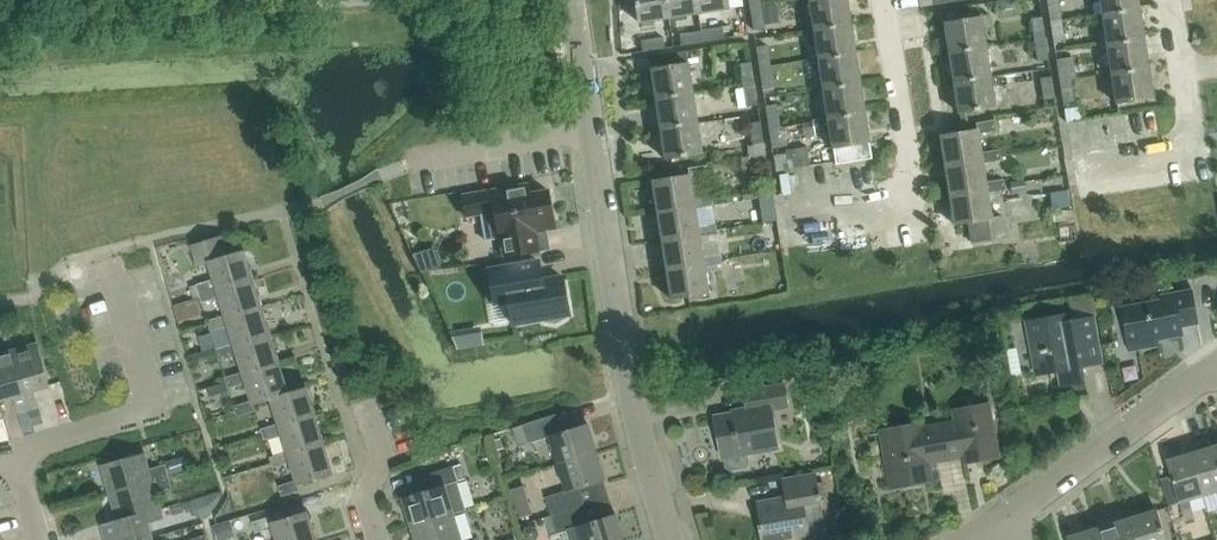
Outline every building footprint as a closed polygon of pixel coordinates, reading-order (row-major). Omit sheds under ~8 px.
[(669,16),(666,0),(635,0),(638,21),(669,16)] [(697,12),(699,12),(697,0),(666,0),(669,16),(697,12)] [(699,12),(726,8),(729,7),(728,0),(697,0),(699,12)] [(814,27),(850,21),(847,0),(810,0),(814,27)] [(1049,19),(1061,17),(1058,0),(1046,0),(1049,19)] [(1100,1),(1092,3),(1093,14),(1102,12),(1102,11),(1138,5),(1138,0),(1100,0),(1100,1)] [(752,29),(764,27),(761,5),(749,7),(752,29)] [(1102,12),(1105,31),(1096,32),(1098,44),(1107,43),(1106,40),(1143,35),(1138,5),(1102,11),(1102,12)] [(943,21),(948,51),(985,45),(980,15),(943,21)] [(1030,17),(1033,38),(1045,36),(1041,15),(1030,17)] [(1049,19),(1053,42),(1065,40),(1061,17),(1049,19)] [(814,27),(818,56),(854,51),(850,21),(814,27)] [(722,26),(701,29),(703,41),(724,37),(722,26)] [(679,33),(680,44),(703,41),(701,29),(679,33)] [(1106,40),(1107,43),(1111,70),(1147,64),(1143,35),(1106,40)] [(642,50),(664,47),(662,36),(640,39),(642,50)] [(1036,60),(1048,58),(1045,36),(1033,38),(1036,60)] [(755,45),(758,66),(770,64),(767,44),(755,45)] [(948,51),(953,81),(990,75),(985,45),(948,51)] [(818,56),(823,86),(859,80),(854,51),(818,56)] [(1055,58),(1058,78),(1075,75),(1072,56),(1055,58)] [(738,62),(742,84),(754,82),(750,60),(738,62)] [(651,67),(656,97),(692,92),(687,61),(651,67)] [(758,66),(761,88),(773,87),(770,64),(758,66)] [(1152,95),(1147,64),(1111,70),(1115,100),(1152,95)] [(998,85),(1033,80),(1031,70),(997,75),(998,85)] [(1002,103),(994,105),(990,75),(953,81),(958,111),(983,107),(984,117),(1004,114),(1002,103)] [(1054,96),(1051,75),(1039,77),(1042,99),(1054,96)] [(1058,78),(1062,101),(1074,99),(1070,78),(1075,77),(1075,75),(1058,78)] [(823,86),(828,115),(864,109),(859,80),(823,86)] [(757,103),(754,82),(742,84),(745,105),(757,103)] [(656,97),(660,127),(696,121),(692,92),(656,97)] [(764,104),(767,125),(779,123),(776,103),(764,104)] [(836,145),(840,144),(843,164),(871,160),(868,140),(864,109),(828,115),(831,134),(832,145),(836,145)] [(780,125),(779,123),(767,125),(771,147),(782,145),(787,144),(786,136),(820,129),(818,118),(810,119),(810,120),(780,125)] [(941,133),(945,161),(1000,153),(999,147),(981,150),(978,132),(996,130),(994,119),(976,121),(977,128),(941,133)] [(746,145),(747,154),(765,151),(760,120),(748,122),(752,144),(746,145)] [(701,151),(698,136),(713,133),(711,121),(696,123),(696,121),(660,127),(665,157),(701,151)] [(772,154),(774,169),(803,165),(800,146),(786,149),(786,152),(772,154)] [(765,153),(765,151),(747,154),(748,155),(740,157),(741,168),(767,164),(765,153)] [(945,161),(949,191),(1004,183),(1003,177),(985,180),(983,161),(1000,158),(1000,153),(945,161)] [(652,178),(657,208),(711,200),(710,193),(693,196),(690,177),(707,175),(706,164),(688,167),(688,172),(652,178)] [(500,237),(503,255),(539,249),(536,233),(539,229),(554,227),(548,188),(529,191),(527,182),(461,194),(465,215),(480,212),(485,239),(500,237)] [(949,191),(952,215),(953,224),(967,222),(970,241),(1004,236),(1001,215),(991,216),(990,209),(987,191),(1004,189),(1004,183),(949,191)] [(657,208),(662,237),(715,229),(714,223),(697,225),(694,207),(712,204),(711,200),(657,208)] [(662,237),(666,267),(720,258),(719,252),(701,254),(699,236),(716,234),(715,229),(662,237)] [(253,280),(244,250),(230,254),(225,235),(192,245),(199,267),(209,263),(214,280),(197,285),(202,303),(220,298),(217,291),(253,280)] [(721,263),(720,258),(666,267),(671,297),(708,291),(704,266),(721,263)] [(488,268),(494,302),(508,299),(512,322),(543,317),(544,320),(555,322),(565,317),(564,314),(569,313),(562,275),(527,281),(524,262),(488,268)] [(253,280),(217,291),(220,298),(225,315),(208,320),(211,330),(228,325),(226,320),(262,309),(253,280)] [(1197,322),(1190,283),(1165,287),(1164,281),(1117,289),(1128,350),(1157,344),(1156,339),(1183,334),(1181,325),(1197,322)] [(1099,340),(1098,340),(1094,316),(1096,316),(1093,298),(1069,303),(1072,320),(1068,321),(1066,313),(1025,321),(1028,337),(1035,376),(1056,372),(1059,388),(1086,383),(1083,368),(1104,364),(1099,340)] [(271,337),(262,309),(226,320),(228,325),(234,342),(216,348),(220,359),(237,354),(235,348),(271,337)] [(243,371),(225,377),(229,388),(246,383),(244,377),(280,366),(271,337),(235,348),(237,354),(243,371)] [(37,344),(12,351),(29,410),(39,408),(34,391),(49,387),(37,344)] [(0,354),(0,400),(13,396),(18,412),(18,413),(29,410),(12,351),(0,354)] [(280,366),(244,377),(246,383),(251,401),(234,406),(237,417),(255,411),(253,406),(271,400),(271,399),(288,394),(280,366)] [(201,399),(225,388),(219,375),(195,387),(201,399)] [(771,409),(788,406),(784,385),(744,392),(747,412),(714,417),(721,457),(722,457),(724,468),(730,472),(745,469),(749,463),(747,453),(778,447),(771,409)] [(315,417),(306,388),(288,394),(271,399),(271,400),(278,424),(261,429),(264,440),(282,435),(280,428),(315,417)] [(996,455),(987,406),(955,412),(957,422),(921,429),(920,426),(882,433),(892,487),(930,479),(927,462),(963,456),(964,461),(996,455)] [(30,413),(34,425),(42,423),(38,410),(30,413)] [(23,432),(32,429),(27,412),(18,415),(23,432)] [(562,414),(512,429),(518,447),(549,437),(557,464),(596,453),(588,424),(568,431),(562,414)] [(287,452),(270,458),(273,469),(290,464),(288,457),(323,446),(315,417),(280,428),(282,435),(287,452)] [(323,446),(288,457),(290,464),(296,481),(278,486),(282,497),(299,492),(297,485),(332,475),(323,446)] [(1190,454),(1203,496),(1216,492),(1216,493),(1216,459),(1213,447),(1190,454)] [(102,466),(111,495),(170,478),(166,465),(150,470),(145,453),(102,466)] [(545,499),(551,516),(585,505),(580,488),(605,480),(596,453),(557,464),(566,492),(545,499)] [(1188,501),(1203,496),(1190,454),(1166,461),(1184,520),(1194,517),(1188,501)] [(466,510),(453,466),(419,477),(423,492),(403,498),(412,527),(454,514),(466,510)] [(760,524),(758,525),(760,539),(786,539),(790,539),(810,539),(827,536),(816,473),(783,479),(786,500),(756,506),(760,524)] [(111,495),(118,519),(118,520),(161,507),(157,492),(173,487),(170,478),(111,495)] [(532,515),(523,486),(510,490),(519,519),(532,515)] [(188,499),(187,513),(212,513),(212,499),(188,499)] [(565,531),(568,539),(624,539),(616,515),(591,522),(585,505),(551,516),(556,533),(565,531)] [(106,539),(142,539),(152,537),(148,523),(164,518),(161,507),(118,520),(118,519),(101,524),(106,539)] [(1126,520),(1132,539),(1164,539),(1155,511),(1126,520)] [(253,522),(256,533),(274,528),(277,539),(316,539),(308,513),(272,523),(270,517),(253,522)] [(454,514),(412,527),(416,539),(462,539),(454,514)] [(1097,529),(1100,539),(1132,539),(1126,520),(1097,529)] [(232,538),(227,524),(213,528),(217,539),(227,539),(232,538)] [(1097,529),(1068,537),(1069,539),(1100,539),(1097,529)]
